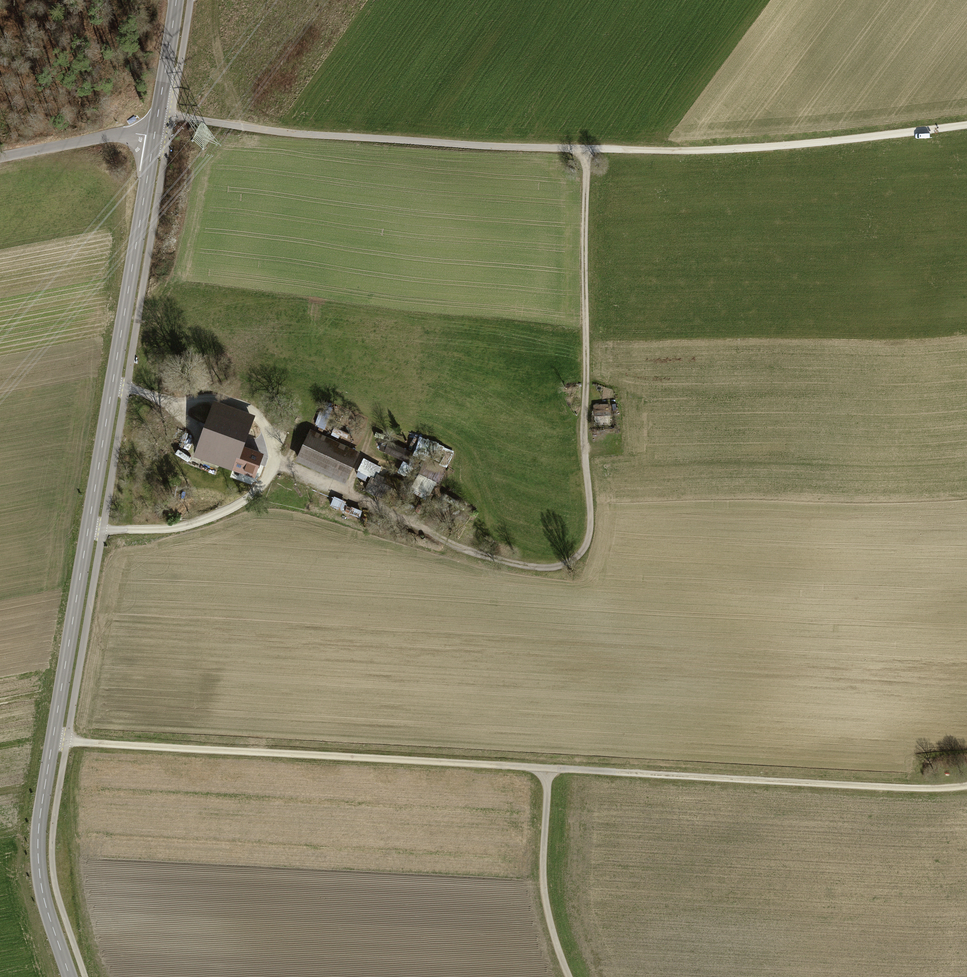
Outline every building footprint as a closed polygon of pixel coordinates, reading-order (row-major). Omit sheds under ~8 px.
[(255,418),(215,404),(195,459),(235,474),(244,449),(255,418)] [(609,423),(612,415),(604,412),(601,419),(609,423)] [(309,429),(294,461),(304,466),(345,483),(359,450),(309,429)] [(434,495),(455,451),(437,442),(435,447),(418,439),(413,451),(386,439),(381,449),(412,464),(409,470),(417,473),(412,484),(434,495)] [(244,449),(235,474),(255,481),(264,456),(244,449)] [(390,502),(401,480),(382,471),(385,466),(366,457),(357,475),(371,482),(367,490),(390,502)] [(345,509),(348,501),(337,497),(334,506),(345,509)]
